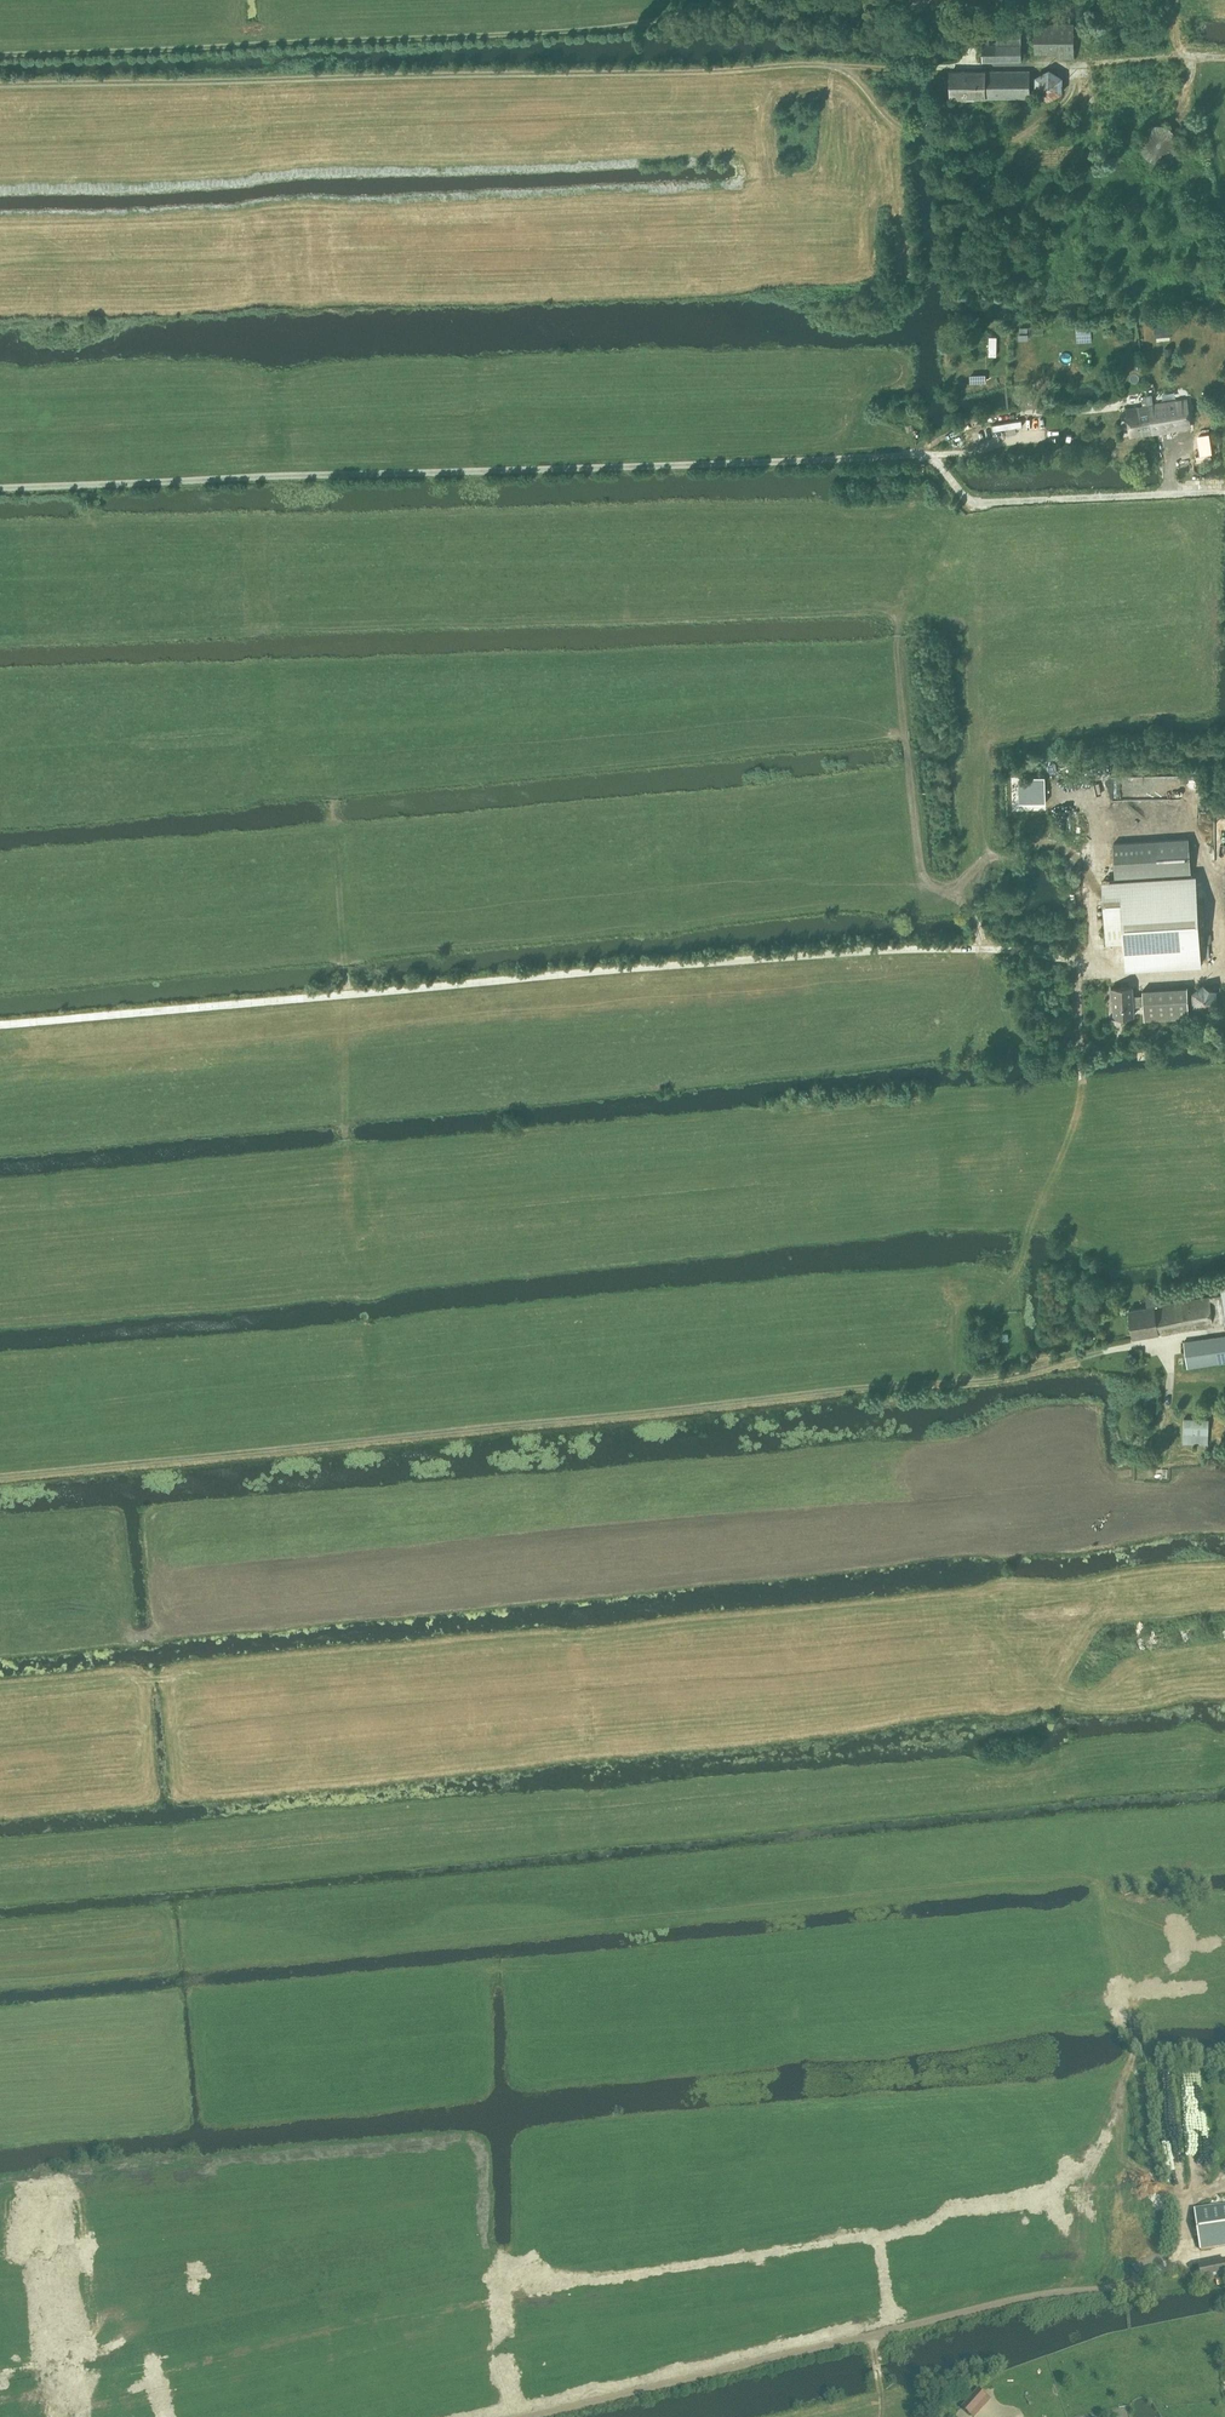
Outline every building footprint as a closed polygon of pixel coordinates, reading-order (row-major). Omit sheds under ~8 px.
[(1058,58),(1075,58),(1074,23),(1034,23),(1035,54),(1058,53),(1058,58)] [(983,61),(1022,60),(1022,32),(997,32),(997,44),(983,44),(983,61)] [(1063,93),(1063,77),(1049,69),(1035,76),(1035,92),(1049,101),(1063,93)] [(952,98),(1031,98),(1030,71),(951,71),(952,98)] [(1154,161),(1160,162),(1163,162),(1167,161),(1170,159),(1173,157),(1175,154),(1177,151),(1178,148),(1178,144),(1178,140),(1177,137),(1176,134),(1173,131),(1171,128),(1168,126),(1163,125),(1159,124),(1156,125),(1152,126),(1149,128),(1146,130),(1144,133),(1142,136),(1141,139),(1140,143),(1141,146),(1142,150),(1143,153),(1145,156),(1148,158),(1151,160),(1154,161)] [(1143,406),(1127,409),(1131,437),(1161,432),(1191,426),(1187,399),(1154,405),(1152,394),(1148,395),(1142,396),(1143,406)] [(1046,803),(1045,776),(1019,777),(1020,803),(1046,803)] [(1189,838),(1113,843),(1115,878),(1191,873),(1189,838)] [(1196,885),(1104,890),(1107,945),(1125,943),(1126,960),(1201,955),(1196,885)] [(1111,988),(1111,998),(1113,998),(1114,1016),(1134,1015),(1133,1006),(1144,1005),(1145,1020),(1190,1017),(1191,1041),(1224,1039),(1224,991),(1188,993),(1188,988),(1143,991),(1143,995),(1140,996),(1133,996),(1133,995),(1133,987),(1111,988)] [(1134,1338),(1213,1325),(1210,1297),(1157,1305),(1156,1292),(1145,1294),(1147,1306),(1129,1309),(1134,1338)] [(1224,1361),(1224,1336),(1184,1342),(1188,1367),(1224,1361)] [(1209,1444),(1210,1420),(1185,1419),(1184,1443),(1209,1444)] [(1224,2247),(1224,2205),(1195,2210),(1201,2251),(1224,2247)] [(1199,2267),(1203,2283),(1224,2279),(1224,2261),(1199,2267)] [(978,2390),(962,2409),(971,2416),(987,2398),(978,2390)]
